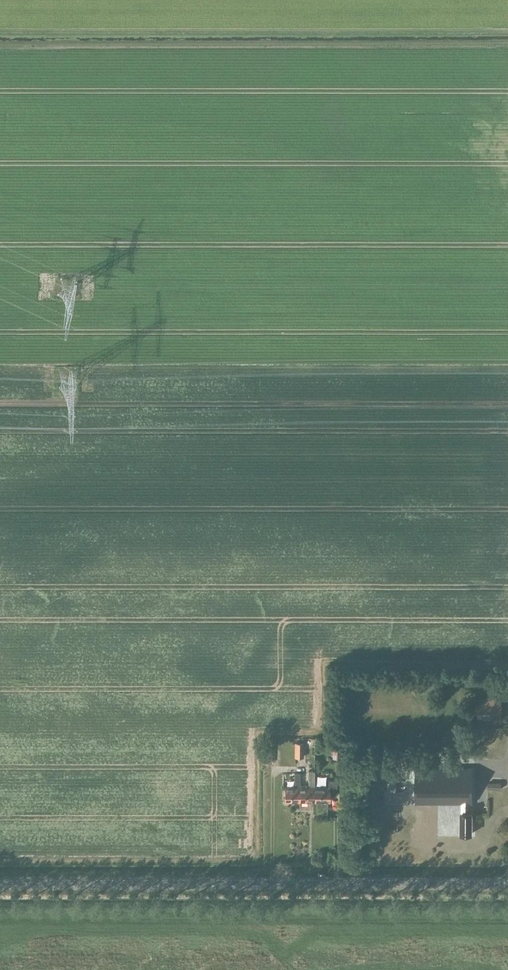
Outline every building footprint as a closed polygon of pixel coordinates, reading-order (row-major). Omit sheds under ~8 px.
[(303,757),(303,742),(295,742),(294,757),(303,757)] [(332,748),(333,758),(342,758),(341,748),(332,748)] [(472,768),(415,768),(415,803),(461,802),(461,812),(470,812),(470,802),(472,802),(472,768)] [(314,786),(314,773),(314,770),(309,770),(309,786),(300,786),(299,802),(314,802),(314,786)] [(497,779),(507,780),(507,772),(498,771),(497,779)] [(299,802),(300,786),(300,773),(294,773),(294,786),(285,786),(285,802),(299,802)] [(314,802),(329,802),(329,794),(337,794),(337,779),(328,779),(328,786),(314,786),(314,802)] [(472,812),(470,812),(461,812),(460,812),(460,833),(472,833),(472,812)]
